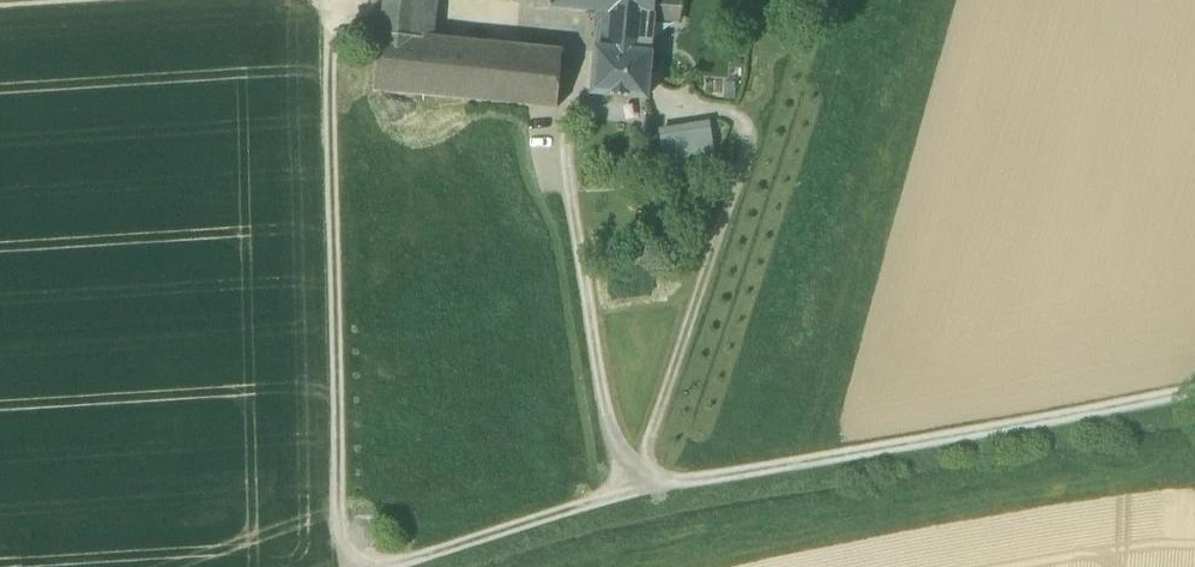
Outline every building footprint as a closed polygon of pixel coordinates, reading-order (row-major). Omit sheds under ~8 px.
[(437,1),(430,0),(385,0),(376,91),(544,107),(557,109),(563,52),(434,37),(437,1)] [(550,8),(600,13),(654,20),(656,0),(550,0),(550,8)] [(654,20),(680,22),(682,0),(656,0),(654,20)] [(646,99),(654,20),(600,13),(592,94),(646,99)] [(660,133),(667,174),(716,166),(710,125),(660,133)]
